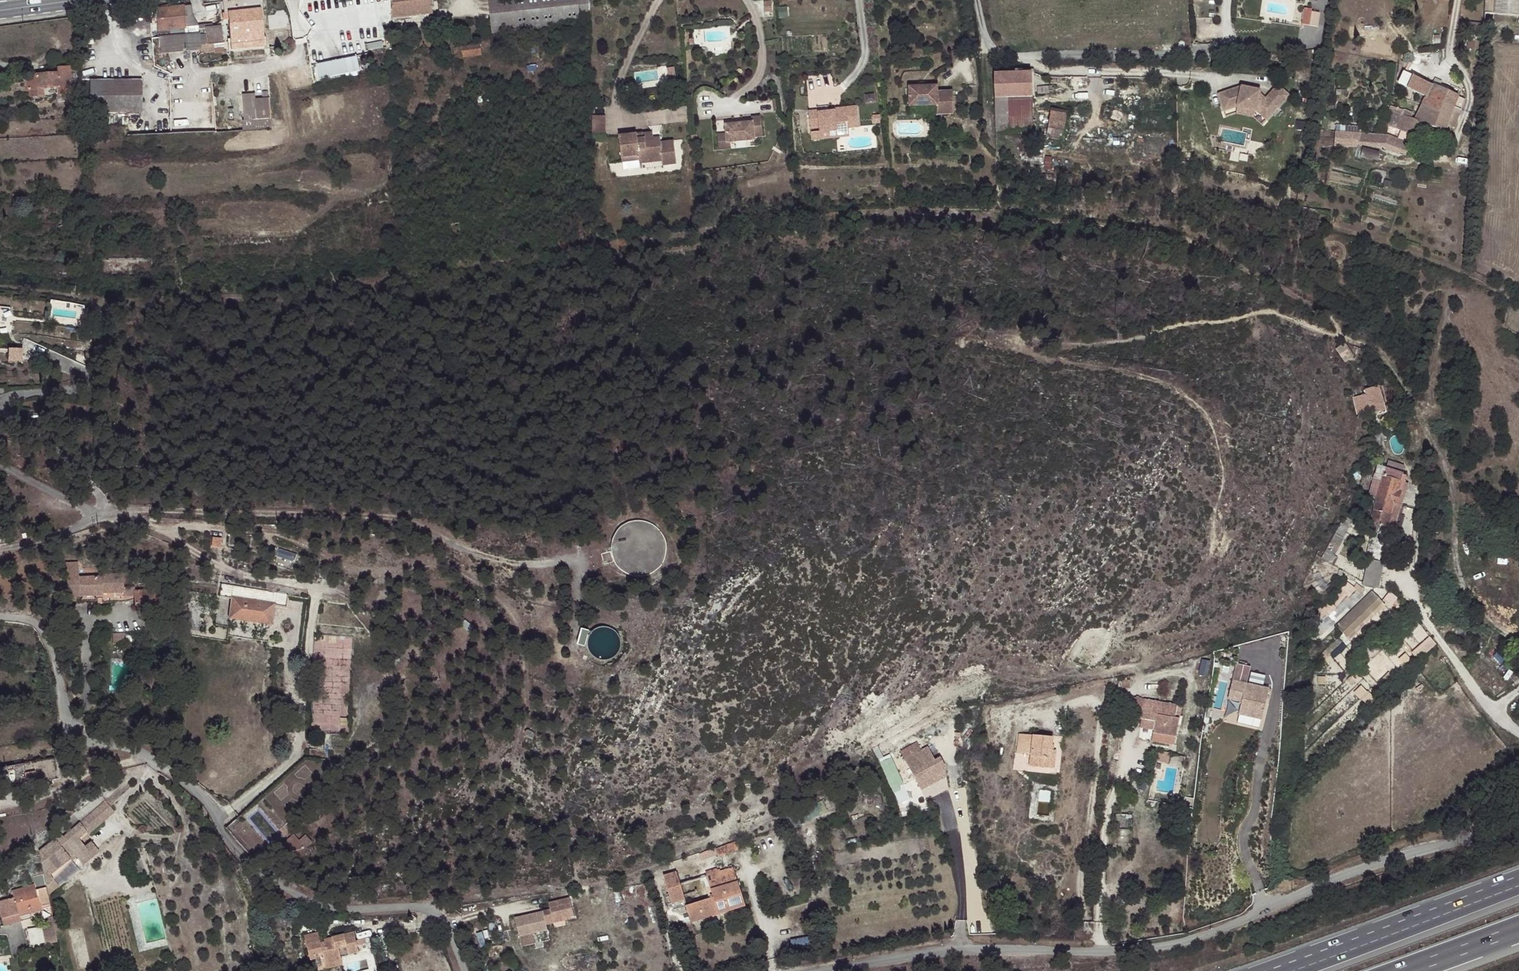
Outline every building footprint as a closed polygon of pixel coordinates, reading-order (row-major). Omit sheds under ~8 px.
[(242,38),(264,36),(260,0),(237,0),(223,1),(224,13),(224,21),(229,20),(231,39),(242,38)] [(393,19),(433,14),(432,0),(393,0),(393,19)] [(492,24),(493,33),(494,33),(556,26),(553,0),(489,0),(492,24)] [(556,26),(591,21),(590,0),(553,0),(556,26)] [(1484,13),(1518,15),(1518,0),(1485,0),(1484,13)] [(189,8),(156,11),(160,47),(207,42),(207,46),(223,44),(222,27),(198,29),(197,26),(185,26),(184,17),(189,16),(189,8)] [(1306,11),(1300,10),(1297,25),(1304,26),(1306,11)] [(134,53),(160,51),(160,47),(156,11),(130,14),(132,34),(134,53)] [(1482,25),(1482,17),(1460,15),(1459,23),(1482,25)] [(197,26),(189,16),(184,17),(185,26),(197,26)] [(494,35),(494,33),(493,33),(492,24),(485,25),(486,31),(487,36),(494,35)] [(242,38),(243,48),(265,46),(264,36),(242,38)] [(242,38),(231,39),(232,50),(243,48),(242,38)] [(207,42),(160,47),(160,51),(160,56),(201,52),(201,53),(224,50),(223,44),(207,46),(207,42)] [(481,46),(462,49),(464,59),(482,57),(481,46)] [(157,54),(149,55),(151,68),(158,68),(157,54)] [(364,69),(360,54),(315,64),(318,79),(364,69)] [(674,64),(668,65),(670,81),(677,80),(674,64)] [(59,74),(37,75),(37,77),(37,88),(39,88),(40,99),(47,98),(46,90),(59,89),(59,95),(74,95),(73,68),(59,69),(59,74)] [(994,98),(995,133),(1033,132),(1031,72),(993,73),(994,98)] [(1454,108),(1460,111),(1465,100),(1464,100),(1448,93),(1438,88),(1403,73),(1398,85),(1405,89),(1403,94),(1411,98),(1413,93),(1425,98),(1422,105),(1437,110),(1440,103),(1454,108)] [(37,88),(37,77),(28,78),(30,99),(40,99),(39,88),(37,88)] [(104,112),(104,80),(90,80),(89,112),(104,112)] [(142,81),(104,80),(104,112),(142,113),(142,81)] [(489,81),(477,82),(478,97),(490,97),(489,81)] [(940,82),(912,83),(912,103),(940,102),(957,101),(956,87),(940,88),(940,82)] [(1438,88),(1448,93),(1450,88),(1440,83),(1438,88)] [(1241,88),(1219,95),(1224,111),(1237,107),(1256,111),(1266,120),(1288,96),(1277,87),(1265,100),(1259,95),(1260,92),(1241,88)] [(256,93),(243,94),(246,119),(243,119),(244,130),(271,128),(270,117),(272,117),(271,96),(256,98),(256,93)] [(957,101),(940,102),(940,110),(957,110),(957,101)] [(821,107),(812,108),(814,125),(823,124),(824,128),(824,136),(852,133),(852,125),(862,124),(860,102),(842,104),(842,107),(835,108),(822,110),(821,107)] [(1437,110),(1422,105),(1421,106),(1413,121),(1413,120),(1411,120),(1410,121),(1409,123),(1406,133),(1409,134),(1415,136),(1418,123),(1445,132),(1447,126),(1449,121),(1453,122),(1455,123),(1458,114),(1452,112),(1454,108),(1440,103),(1437,110)] [(1256,111),(1237,107),(1235,114),(1254,118),(1256,111)] [(1389,129),(1408,136),(1409,134),(1406,133),(1409,123),(1410,121),(1403,119),(1406,113),(1402,112),(1389,107),(1385,119),(1382,127),(1389,129)] [(1045,136),(1052,138),(1061,139),(1067,110),(1050,108),(1045,136)] [(729,122),(730,130),(731,139),(733,138),(757,136),(757,134),(766,133),(763,113),(755,114),(755,119),(729,122)] [(604,117),(594,117),(595,127),(595,135),(605,134),(604,117)] [(1389,129),(1386,137),(1405,144),(1408,136),(1389,129)] [(731,139),(730,130),(720,131),(722,146),(734,145),(733,138),(731,139)] [(1402,153),(1405,144),(1386,137),(1381,135),(1354,133),(1328,131),(1327,145),(1349,147),(1350,143),(1378,145),(1376,149),(1391,155),(1393,150),(1402,153)] [(637,132),(619,134),(622,159),(639,157),(639,162),(662,159),(662,164),(676,162),(674,141),(661,142),(654,143),(653,135),(637,137),(637,132)] [(1033,152),(1034,143),(1022,143),(1022,151),(1033,152)] [(1346,360),(1354,356),(1347,342),(1339,346),(1346,360)] [(23,347),(9,347),(8,358),(23,359),(23,347)] [(1380,384),(1363,388),(1365,393),(1354,396),(1359,416),(1386,409),(1380,384)] [(1389,460),(1388,467),(1403,470),(1405,463),(1389,460)] [(1374,542),(1369,561),(1377,562),(1387,528),(1386,527),(1393,504),(1396,505),(1400,493),(1397,492),(1401,477),(1402,475),(1384,469),(1369,523),(1377,525),(1373,541),(1374,542)] [(74,477),(63,471),(58,478),(69,485),(74,477)] [(1353,522),(1343,517),(1321,558),(1332,564),(1353,522)] [(638,523),(634,523),(633,523),(631,524),(629,524),(627,525),(625,526),(624,527),(622,528),(621,529),(619,531),(618,532),(617,534),(616,535),(615,537),(614,539),(613,540),(613,542),(612,544),(612,546),(612,548),(612,550),(612,552),(612,553),(612,555),(613,557),(613,559),(614,561),(615,562),(616,564),(617,566),(618,567),(619,569),(621,570),(622,571),(624,572),(625,573),(627,574),(629,575),(630,576),(632,576),(634,577),(636,577),(638,577),(640,577),(642,577),(644,577),(645,576),(647,576),(649,575),(651,574),(652,573),(654,573),(656,571),(657,570),(658,569),(660,567),(661,566),(662,564),(663,563),(664,561),(664,559),(665,558),(666,556),(666,554),(666,552),(666,550),(666,548),(666,546),(666,544),(665,542),(665,541),(664,539),(663,537),(662,536),(661,534),(660,532),(659,531),(657,530),(656,528),(654,527),(653,526),(651,525),(649,525),(648,524),(646,523),(644,523),(642,523),(640,523),(638,523)] [(1377,562),(1369,561),(1365,559),(1360,577),(1376,581),(1381,563),(1377,562)] [(79,563),(66,564),(68,602),(81,602),(80,597),(104,596),(104,594),(125,593),(125,588),(124,574),(102,575),(102,577),(79,578),(79,563)] [(1375,588),(1376,581),(1360,577),(1358,585),(1375,588)] [(270,591),(221,584),(218,597),(232,599),(229,617),(270,623),(274,605),(286,607),(288,594),(275,592),(276,589),(270,588),(270,591)] [(134,588),(125,588),(125,593),(125,597),(134,597),(134,591),(134,588)] [(134,597),(134,598),(134,605),(137,609),(137,612),(151,612),(151,607),(159,607),(159,590),(134,591),(134,597)] [(1346,591),(1337,598),(1332,603),(1338,610),(1351,597),(1346,591)] [(1341,634),(1378,600),(1371,592),(1335,626),(1341,634)] [(1381,603),(1378,600),(1341,634),(1345,638),(1349,642),(1353,639),(1349,634),(1381,603)] [(1328,617),(1322,611),(1309,623),(1315,629),(1328,617)] [(616,632),(612,629),(607,627),(601,628),(596,629),(593,632),(592,633),(589,638),(588,643),(588,648),(591,653),(595,657),(600,660),(605,660),(610,659),(615,657),(619,652),(621,647),(621,642),(620,637),(616,632)] [(593,632),(582,629),(577,646),(588,648),(588,643),(589,638),(592,633),(593,632)] [(125,633),(113,634),(114,643),(125,642),(125,633)] [(1341,643),(1337,639),(1320,655),(1324,660),(1341,643)] [(1266,687),(1234,680),(1230,699),(1243,702),(1240,714),(1264,719),(1268,701),(1263,700),(1266,687)] [(1141,721),(1144,701),(1134,700),(1131,719),(1141,721)] [(1180,707),(1144,701),(1141,721),(1154,723),(1152,734),(1175,738),(1180,707)] [(951,730),(944,732),(947,739),(954,736),(951,730)] [(1030,755),(1030,758),(1029,768),(1053,770),(1055,752),(1051,751),(1052,739),(1019,735),(1017,754),(1030,755)] [(934,762),(927,748),(904,761),(921,791),(946,778),(944,768),(939,759),(934,762)] [(1170,762),(1172,753),(1159,751),(1158,761),(1170,762)] [(893,790),(904,785),(892,754),(881,759),(893,790)] [(39,774),(27,775),(27,785),(39,785),(39,774)] [(114,811),(104,799),(61,836),(59,834),(54,838),(38,850),(45,886),(47,894),(78,871),(71,860),(76,856),(82,865),(99,852),(90,840),(84,845),(80,841),(114,811)] [(292,834),(282,842),(290,852),(304,848),(297,840),(292,834)] [(303,834),(297,840),(304,848),(313,845),(303,834)] [(217,835),(209,842),(215,850),(223,842),(217,835)] [(736,842),(715,851),(718,859),(740,850),(736,842)] [(684,900),(690,921),(745,905),(734,867),(679,883),(676,873),(663,876),(669,897),(671,904),(684,900)] [(45,886),(36,888),(34,885),(11,890),(12,895),(0,898),(0,918),(1,921),(41,910),(40,904),(48,902),(47,894),(45,886)] [(557,906),(550,908),(553,920),(553,921),(560,919),(581,914),(576,894),(555,899),(557,906)] [(521,914),(524,923),(553,920),(550,908),(549,906),(521,914)] [(47,923),(40,925),(44,944),(43,945),(56,942),(52,923),(52,922),(51,917),(46,918),(47,923)] [(553,920),(524,923),(526,932),(541,928),(554,924),(553,921),(553,920)] [(81,928),(68,930),(78,969),(88,967),(81,928)] [(541,928),(526,932),(528,939),(543,935),(541,928)] [(319,934),(306,937),(314,969),(328,967),(326,962),(342,959),(361,954),(359,948),(358,943),(356,934),(334,939),(335,942),(328,943),(322,944),(319,934)] [(343,963),(342,959),(326,962),(328,967),(343,963)]
